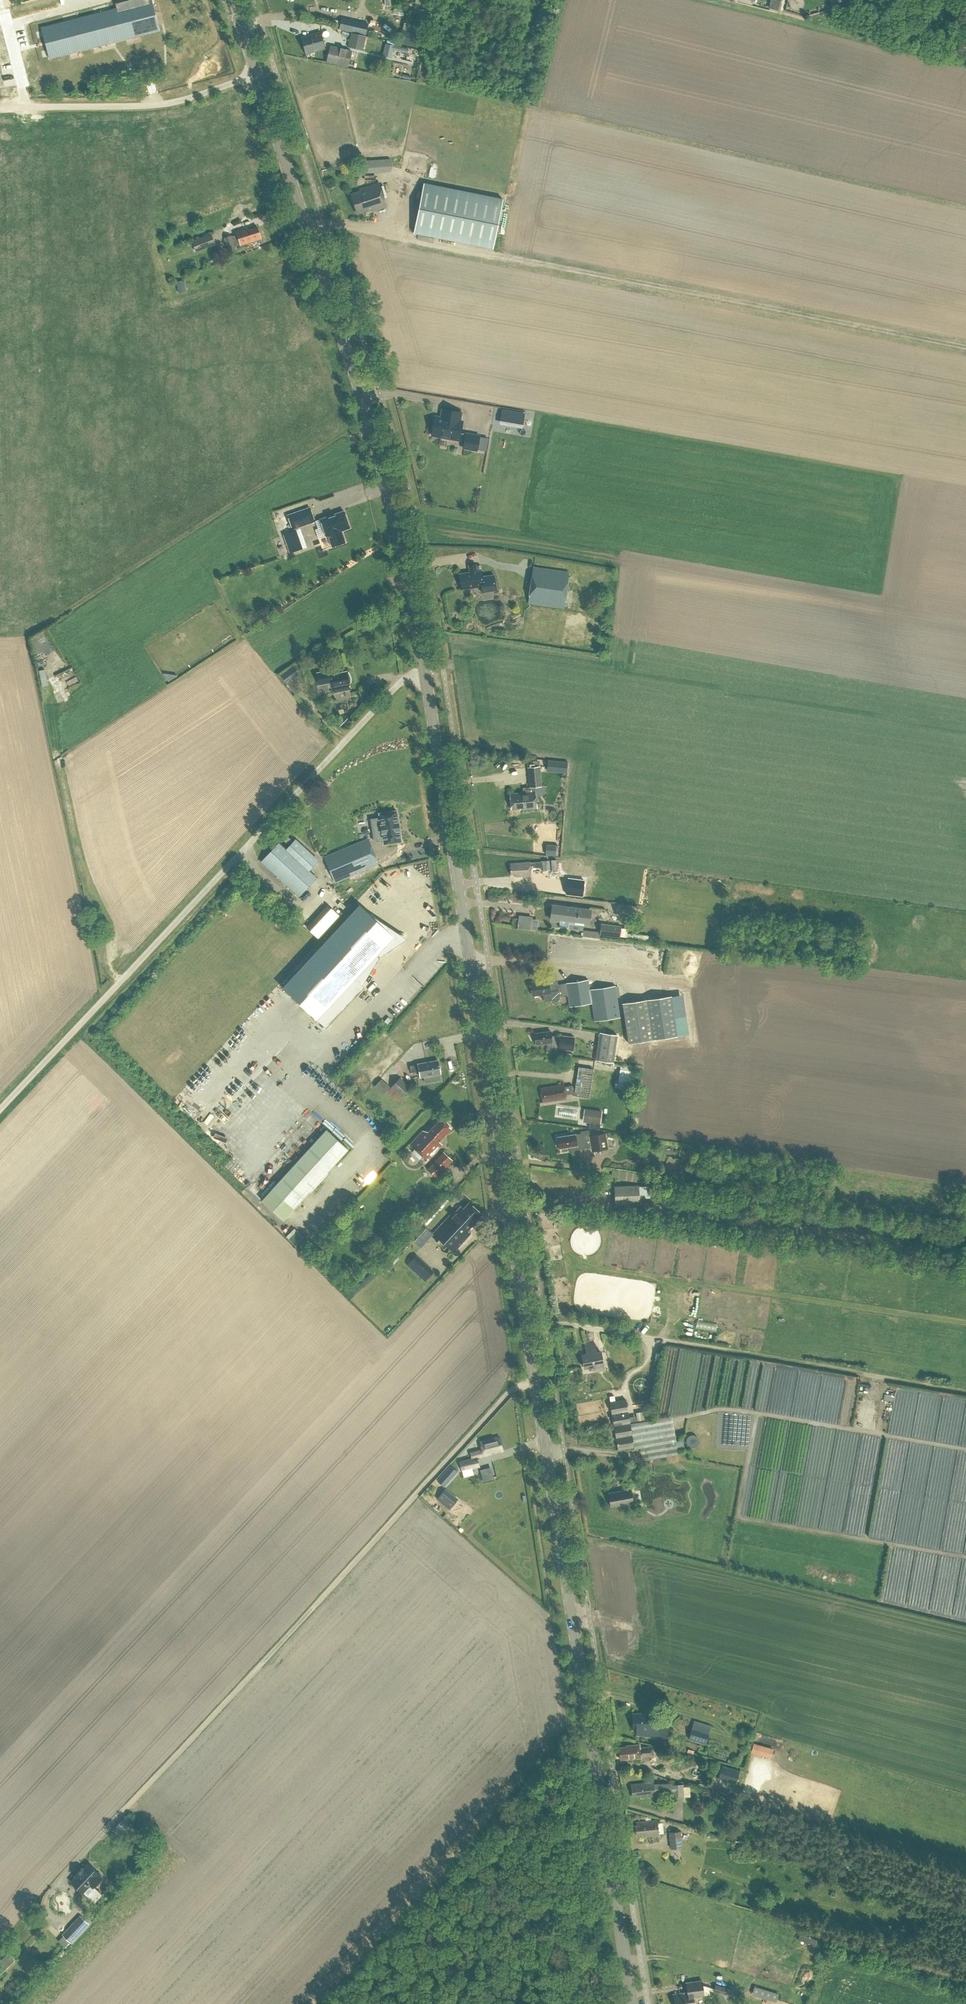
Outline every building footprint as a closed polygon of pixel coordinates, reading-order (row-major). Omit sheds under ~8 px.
[(129,0),(115,4),(116,8),(101,12),(41,28),(49,59),(159,30),(151,0),(129,0)] [(365,35),(368,23),(354,20),(351,32),(365,35)] [(397,42),(412,45),(415,34),(399,30),(397,42)] [(320,32),(301,37),(306,54),(325,49),(320,32)] [(352,33),(349,47),(362,50),(365,36),(352,33)] [(385,44),(382,56),(390,58),(393,46),(385,44)] [(327,62),(348,66),(351,51),(330,46),(327,62)] [(371,211),(385,207),(378,183),(360,189),(360,191),(351,194),(357,213),(365,211),(371,211)] [(423,183),(414,233),(493,249),(503,199),(423,183)] [(258,226),(250,229),(249,226),(237,231),(238,234),(226,238),(231,253),(238,250),(236,246),(241,244),(242,246),(262,238),(258,226)] [(193,241),(197,251),(215,244),(212,234),(193,241)] [(439,418),(436,436),(446,437),(446,435),(454,437),(453,439),(463,440),(466,423),(463,422),(465,413),(448,410),(446,419),(439,418)] [(524,414),(502,410),(500,422),(522,426),(524,414)] [(484,437),(469,434),(467,449),(482,452),(484,437)] [(288,515),(292,529),(315,521),(310,507),(288,515)] [(329,536),(333,547),(346,542),(342,531),(350,528),(344,511),(321,519),(327,536),(329,536)] [(300,549),(293,531),(284,535),(290,552),(300,549)] [(462,589),(481,586),(482,593),(497,591),(494,574),(483,576),(482,570),(478,570),(477,563),(469,565),(470,571),(460,573),(462,589)] [(529,602),(565,606),(569,569),(533,565),(529,602)] [(664,627),(665,621),(649,619),(649,625),(664,627)] [(49,641),(43,631),(33,637),(34,639),(30,642),(35,650),(49,641)] [(280,675),(295,695),(301,690),(293,678),(299,673),(293,665),(280,675)] [(350,683),(351,683),(351,679),(351,678),(349,674),(348,674),(347,672),(332,675),(331,671),(319,673),(321,684),(333,682),(334,688),(335,688),(336,692),(350,689),(349,685),(350,685),(350,683)] [(548,760),(547,767),(567,769),(567,762),(548,760)] [(519,807),(520,809),(536,808),(534,786),(542,786),(540,766),(527,767),(529,787),(523,788),(523,792),(510,793),(511,808),(519,807)] [(400,846),(396,815),(379,818),(379,822),(370,824),(374,845),(383,844),(383,848),(400,846)] [(308,871),(318,860),(295,840),(286,850),(278,843),(262,861),(299,895),(315,877),(308,871)] [(546,844),(545,855),(554,856),(555,845),(546,844)] [(339,855),(326,860),(335,882),(348,877),(367,869),(358,847),(351,850),(353,855),(341,860),(339,855)] [(542,860),(542,870),(550,870),(549,860),(542,860)] [(515,873),(515,876),(530,875),(530,867),(542,867),(541,861),(530,862),(530,861),(510,862),(510,874),(515,873)] [(568,878),(566,894),(582,896),(584,880),(568,878)] [(354,887),(354,892),(364,891),(363,886),(375,885),(374,879),(349,882),(350,888),(354,887)] [(359,904),(281,987),(282,987),(317,1020),(345,990),(355,979),(362,985),(362,984),(372,967),(369,964),(373,959),(377,955),(383,952),(398,941),(399,941),(389,932),(371,915),(359,904)] [(560,920),(559,927),(583,930),(583,923),(589,923),(590,910),(552,905),(550,918),(560,920)] [(583,936),(600,938),(600,935),(621,938),(622,926),(602,924),(601,932),(584,930),(583,936)] [(543,994),(544,1000),(559,998),(559,996),(568,995),(569,1006),(591,1003),(594,1021),(620,1017),(617,1001),(623,1000),(622,997),(623,997),(622,991),(616,992),(615,985),(589,989),(588,979),(549,985),(548,979),(530,981),(533,996),(543,994)] [(678,1035),(671,995),(647,999),(653,1039),(678,1035)] [(622,1003),(628,1043),(653,1039),(647,999),(622,1003)] [(558,1048),(572,1050),(574,1037),(560,1035),(559,1036),(551,1035),(550,1031),(534,1033),(536,1044),(551,1042),(552,1046),(558,1047),(558,1048)] [(613,1062),(617,1035),(600,1032),(596,1060),(613,1062)] [(419,1070),(420,1076),(440,1073),(438,1060),(418,1063),(409,1065),(411,1072),(419,1070)] [(565,1073),(541,1076),(543,1091),(567,1087),(567,1086),(572,1085),(571,1091),(587,1094),(591,1064),(575,1062),(574,1073),(565,1075),(565,1073)] [(624,1062),(623,1072),(634,1073),(635,1064),(624,1062)] [(391,1086),(401,1096),(410,1086),(400,1076),(391,1086)] [(601,1112),(592,1110),(590,1122),(600,1123),(601,1112)] [(428,1131),(423,1130),(410,1143),(427,1159),(442,1144),(438,1141),(450,1128),(440,1118),(428,1131)] [(262,1201),(284,1222),(349,1151),(327,1130),(262,1201)] [(591,1147),(591,1150),(607,1148),(605,1133),(589,1135),(588,1130),(580,1131),(580,1133),(557,1136),(559,1148),(568,1146),(569,1150),(591,1147)] [(452,1159),(443,1151),(431,1164),(440,1172),(452,1159)] [(383,1170),(391,1162),(385,1157),(378,1164),(383,1170)] [(615,1187),(616,1203),(640,1202),(639,1186),(615,1187)] [(411,1201),(416,1204),(422,1197),(418,1193),(411,1201)] [(433,1232),(454,1252),(471,1233),(468,1231),(476,1222),(474,1221),(481,1213),(469,1201),(463,1208),(460,1206),(455,1212),(453,1210),(433,1232)] [(288,1239),(301,1251),(310,1242),(297,1230),(288,1239)] [(410,1258),(426,1272),(435,1262),(420,1248),(410,1258)] [(602,1352),(597,1352),(595,1342),(585,1343),(587,1354),(583,1355),(584,1366),(589,1365),(590,1369),(595,1368),(594,1364),(603,1363),(602,1352)] [(640,1445),(643,1457),(679,1451),(672,1413),(630,1421),(626,1399),(610,1402),(618,1449),(640,1445)] [(480,1441),(482,1449),(470,1452),(472,1457),(460,1460),(462,1470),(479,1466),(476,1457),(503,1450),(499,1436),(480,1441)] [(609,1504),(611,1503),(611,1506),(625,1503),(625,1505),(633,1504),(630,1487),(623,1489),(623,1490),(609,1493),(610,1495),(608,1495),(608,1500),(609,1504)] [(449,1509),(457,1500),(445,1489),(437,1499),(449,1509)] [(633,1713),(633,1729),(636,1729),(636,1734),(659,1738),(667,1735),(667,1726),(653,1726),(653,1713),(633,1713)] [(693,1726),(690,1737),(707,1743),(711,1732),(693,1726)] [(771,1754),(772,1749),(753,1743),(752,1749),(759,1751),(771,1754)] [(627,1745),(627,1746),(619,1747),(620,1758),(628,1757),(628,1758),(641,1757),(641,1756),(653,1755),(652,1746),(640,1747),(639,1744),(627,1745)] [(723,1764),(719,1776),(737,1782),(741,1770),(723,1764)] [(640,1794),(640,1797),(654,1795),(654,1791),(671,1791),(672,1796),(683,1796),(683,1795),(689,1794),(689,1786),(683,1786),(683,1784),(672,1784),(662,1784),(662,1783),(653,1784),(653,1781),(631,1784),(632,1795),(640,1794)] [(703,1797),(702,1805),(711,1806),(712,1797),(703,1797)] [(638,1834),(639,1837),(658,1835),(658,1827),(660,1827),(659,1823),(657,1823),(657,1819),(636,1821),(637,1825),(635,1825),(636,1834),(638,1834)] [(680,1830),(669,1831),(670,1848),(682,1847),(680,1830)] [(94,1886),(101,1878),(98,1875),(99,1873),(89,1864),(83,1870),(81,1868),(75,1874),(77,1876),(72,1882),(82,1892),(82,1891),(95,1903),(103,1894),(94,1886)] [(71,1942),(88,1923),(81,1916),(63,1935),(71,1942)] [(0,1957),(0,1971),(14,1957),(7,1950),(0,1957)] [(725,1994),(726,1989),(727,1987),(715,1984),(713,1988),(703,1985),(702,1979),(685,1982),(686,1992),(673,1993),(675,2003),(694,2003),(693,1997),(704,1995),(710,1994),(709,1989),(725,1994)] [(753,1992),(777,1999),(778,1993),(754,1986),(753,1992)]
